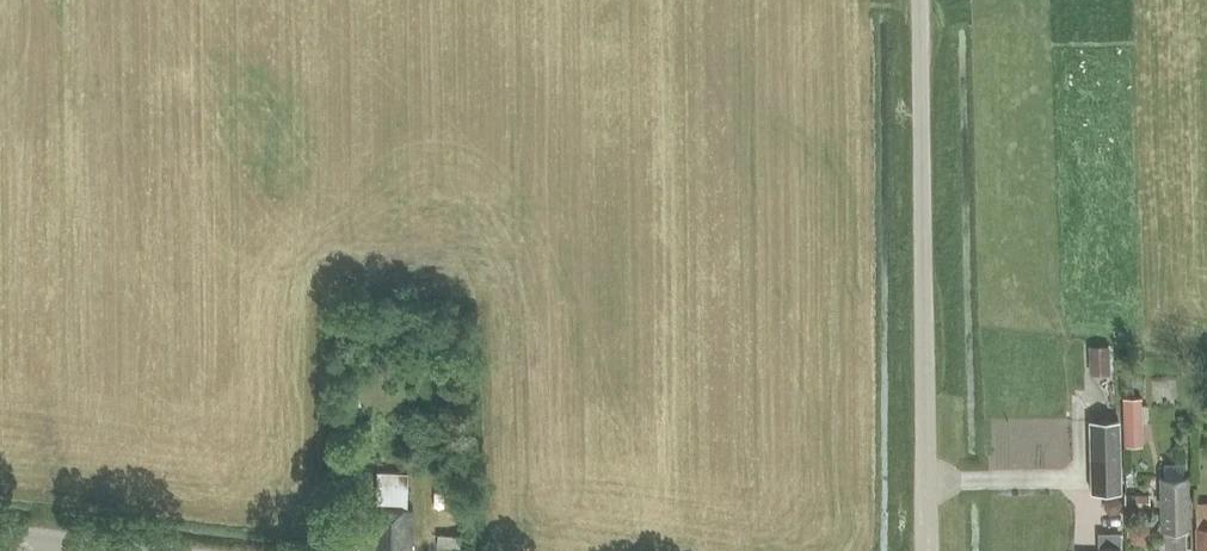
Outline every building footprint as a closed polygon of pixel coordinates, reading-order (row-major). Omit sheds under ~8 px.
[(1109,346),(1088,347),(1089,375),(1110,374),(1109,346)] [(401,365),(374,367),(375,379),(402,377),(401,365)] [(1198,378),(1197,406),(1206,406),(1206,378),(1198,378)] [(360,384),(350,384),(351,407),(361,407),(360,384)] [(1124,445),(1143,445),(1142,406),(1142,398),(1122,398),(1124,445)] [(1091,494),(1120,493),(1118,421),(1089,421),(1091,494)] [(350,467),(350,480),(364,481),(365,468),(350,467)] [(416,512),(408,512),(408,477),(379,477),(379,512),(373,512),(372,550),(416,550),(416,512)] [(1157,479),(1158,532),(1161,531),(1161,550),(1162,550),(1188,550),(1188,547),(1183,547),(1183,532),(1187,531),(1186,478),(1157,479)] [(1121,501),(1116,496),(1109,495),(1104,501),(1104,508),(1109,513),(1116,513),(1121,508),(1121,501)] [(1135,495),(1135,508),(1149,508),(1149,495),(1135,495)] [(1145,522),(1135,522),(1128,528),(1128,538),(1134,545),(1144,545),(1151,539),(1151,529),(1145,522)] [(1195,528),(1196,550),(1206,550),(1206,527),(1195,528)] [(460,536),(438,535),(438,547),(460,547),(460,536)] [(1119,547),(1119,537),(1099,537),(1099,547),(1099,550),(1119,550),(1119,547)]
